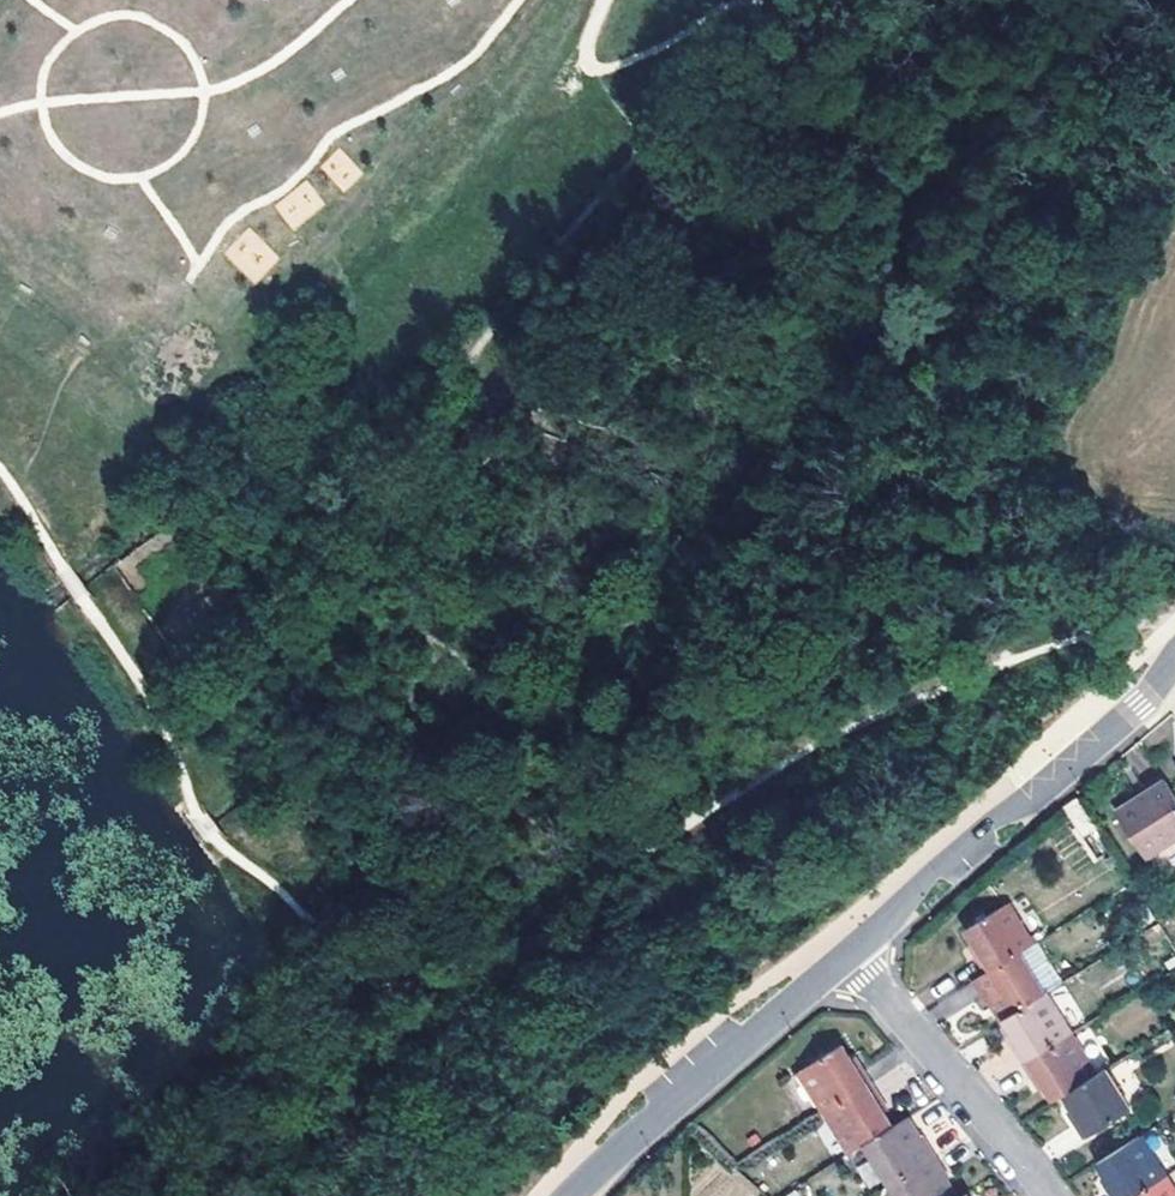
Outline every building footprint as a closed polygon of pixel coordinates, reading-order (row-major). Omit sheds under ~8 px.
[(320,164),(342,191),(362,175),(340,148),(320,164)] [(253,282),(277,258),(263,244),(239,268),(253,282)] [(1167,781),(1119,813),(1148,860),(1174,842),(1174,794),(1167,781)] [(1099,832),(1079,800),(1063,810),(1083,842),(1099,832)] [(1030,949),(1005,907),(961,934),(973,954),(969,958),(982,979),(1018,957),(1030,949)] [(998,1023),(1042,997),(1018,957),(982,979),(969,987),(981,1006),(986,1003),(998,1023)] [(1018,1067),(1068,1038),(1042,997),(998,1023),(1010,1043),(1006,1046),(1018,1067)] [(1093,1079),(1068,1038),(1018,1067),(1031,1087),(1036,1084),(1049,1107),(1060,1099),(1093,1079)] [(822,1116),(869,1087),(856,1066),(851,1069),(839,1049),(797,1075),(822,1116)] [(1127,1113),(1103,1074),(1093,1079),(1060,1099),(1072,1120),(1068,1122),(1080,1142),(1127,1113)] [(889,1132),(876,1110),(880,1108),(869,1087),(822,1116),(847,1158),(860,1149),(889,1132)] [(885,1188),(932,1161),(920,1140),(915,1143),(903,1123),(889,1132),(860,1149),(885,1188)] [(1161,1180),(1136,1140),(1094,1166),(1106,1186),(1101,1189),(1105,1195),(1135,1195),(1161,1180)] [(940,1184),(945,1181),(932,1161),(885,1188),(889,1195),(947,1195),(940,1184)] [(1161,1180),(1135,1195),(1171,1195),(1161,1180)]
